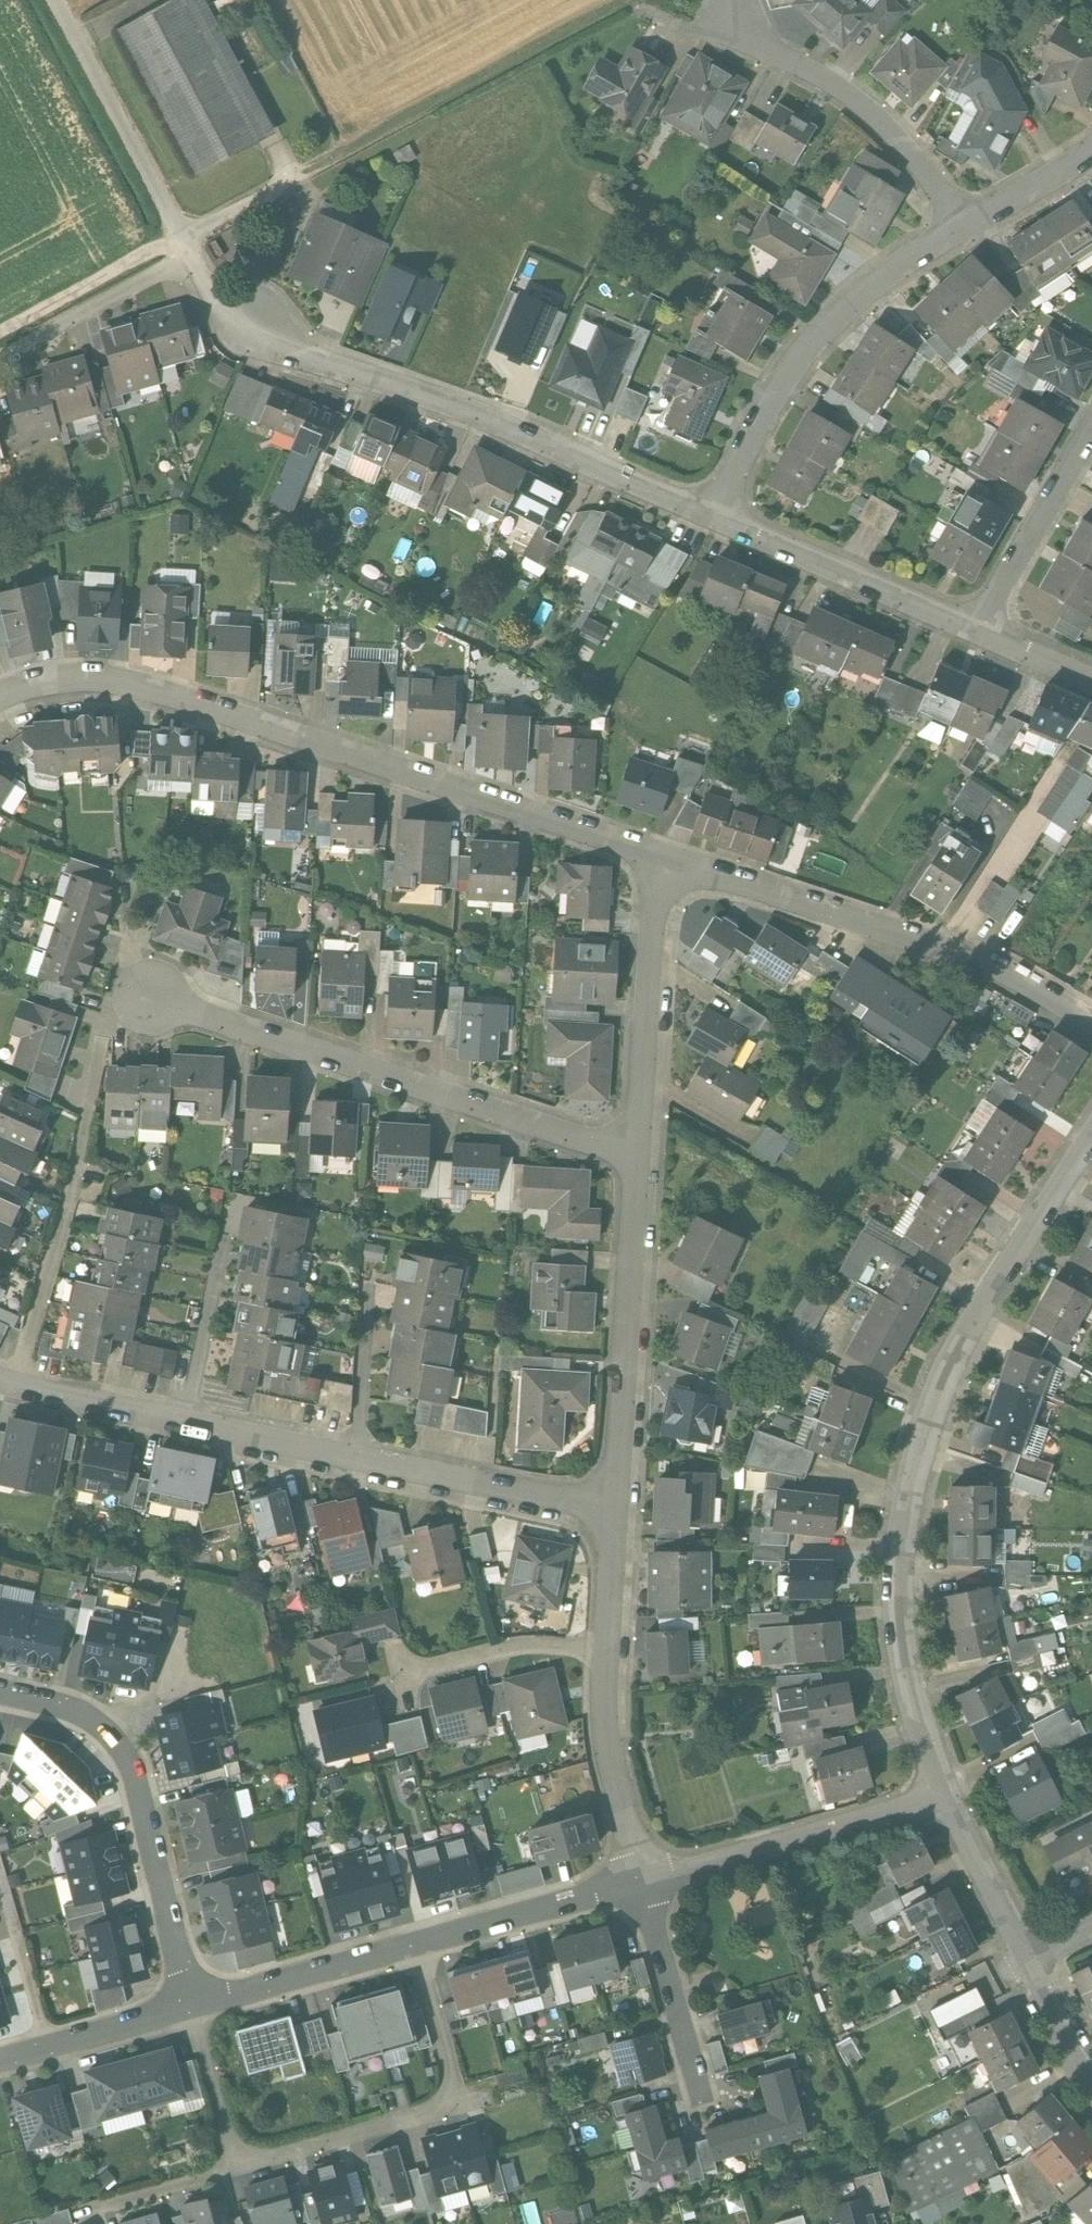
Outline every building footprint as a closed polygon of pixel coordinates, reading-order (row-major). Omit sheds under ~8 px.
[(122,30),(198,172),(258,140),(183,0),(179,0),(122,30)] [(250,4),(249,0),(213,0),(219,16),(250,4)] [(795,6),(843,47),(865,21),(872,14),(870,12),(880,0),(800,0),(795,6)] [(865,21),(885,37),(902,16),(907,12),(893,0),(880,0),(870,12),(872,14),(865,21)] [(1056,27),(1040,59),(1051,65),(1041,86),(1055,94),(1080,107),(1091,84),(1091,46),(1056,27)] [(910,62),(895,50),(874,74),(911,106),(934,80),(944,68),(943,67),(921,48),(910,62)] [(970,51),(961,66),(947,91),(961,98),(964,92),(960,91),(980,56),(970,51)] [(664,70),(632,52),(620,73),(601,63),(586,88),(605,98),(605,106),(616,112),(620,111),(633,119),(635,120),(647,98),(664,70)] [(675,77),(686,84),(699,63),(687,56),(675,77)] [(1000,67),(980,56),(960,91),(964,92),(973,97),(980,112),(961,148),(960,150),(969,155),(994,168),(1025,112),(1000,67)] [(944,68),(934,80),(947,91),(961,66),(951,59),(943,67),(944,68)] [(742,86),(700,60),(699,63),(686,84),(671,109),(689,120),(687,124),(709,137),(711,138),(721,122),(742,86)] [(1055,94),(1041,86),(1032,82),(1028,90),(1042,118),(1055,94)] [(659,105),(647,98),(635,120),(633,119),(629,126),(642,133),(659,105)] [(816,129),(777,106),(766,125),(755,142),(756,143),(794,165),(816,129)] [(755,142),(766,125),(745,112),(735,130),(729,140),(751,153),(756,143),(755,142)] [(729,140),(735,130),(721,122),(711,138),(709,137),(705,144),(721,153),(729,140)] [(962,167),(969,155),(960,150),(961,148),(943,139),(936,153),(962,167)] [(865,154),(856,169),(889,189),(898,173),(865,154)] [(889,189),(856,169),(827,218),(826,219),(849,233),(870,245),(891,211),(888,210),(898,194),(889,189)] [(814,229),(838,243),(841,245),(849,233),(826,219),(827,218),(817,212),(820,207),(795,192),(783,211),(814,229)] [(1040,224),(1066,264),(1091,247),(1091,231),(1091,230),(1073,202),(1040,224)] [(808,240),(765,215),(752,237),(771,248),(772,245),(784,252),(767,281),(805,303),(820,279),(817,278),(831,254),(808,240)] [(347,233),(315,220),(293,271),(326,286),(326,290),(343,298),(346,290),(365,248),(366,246),(346,237),(347,233)] [(1076,279),(1066,264),(1040,224),(1008,245),(1024,271),(1040,297),(1043,301),(1076,279)] [(808,240),(831,254),(838,243),(814,229),(808,240)] [(365,248),(346,290),(361,297),(379,254),(365,248)] [(973,258),(944,286),(979,323),(982,327),(1009,302),(1012,299),(1000,287),(973,258)] [(748,303),(749,302),(756,291),(721,270),(713,284),(725,293),(727,291),(748,303)] [(1013,278),(1030,304),(1040,297),(1024,271),(1013,278)] [(424,286),(390,272),(366,327),(376,331),(374,334),(386,339),(389,333),(402,339),(416,309),(425,287),(424,286)] [(1013,278),(1000,287),(1012,299),(1009,302),(1020,313),(1030,304),(1013,278)] [(426,281),(424,286),(425,287),(416,309),(428,314),(440,287),(426,281)] [(951,350),(979,323),(944,286),(916,312),(936,334),(951,350)] [(748,303),(727,291),(725,293),(713,314),(707,310),(692,335),(716,349),(718,346),(745,362),(772,316),(749,302),(748,303)] [(554,310),(521,296),(498,349),(531,364),(554,310)] [(185,331),(178,307),(141,317),(142,321),(155,368),(193,358),(185,331)] [(155,368),(142,321),(127,326),(127,329),(118,334),(114,334),(110,336),(107,339),(106,343),(106,345),(112,367),(120,395),(122,395),(140,390),(137,380),(157,375),(155,368)] [(909,325),(896,339),(913,350),(912,352),(921,357),(931,348),(927,343),(909,325)] [(876,326),(855,358),(888,380),(892,383),(912,352),(913,350),(896,339),(876,326)] [(185,331),(193,358),(206,355),(198,327),(185,331)] [(636,327),(629,343),(631,344),(619,372),(631,376),(650,333),(636,327)] [(1047,330),(1027,365),(1025,368),(1036,374),(1073,395),(1084,377),(1087,378),(1091,370),(1091,356),(1047,330)] [(619,372),(631,344),(629,343),(606,334),(595,359),(567,347),(550,386),(603,409),(619,372)] [(927,343),(931,348),(947,365),(957,356),(951,350),(936,334),(927,343)] [(709,361),(716,349),(692,335),(684,350),(709,361)] [(1027,390),(1036,374),(1025,368),(1027,365),(1010,356),(1000,374),(1017,384),(1027,390)] [(87,369),(84,358),(42,370),(45,379),(57,422),(96,411),(85,370),(87,369)] [(868,410),(888,380),(855,358),(833,391),(835,393),(866,413),(868,410)] [(725,380),(677,359),(665,388),(680,394),(667,425),(699,439),(725,380)] [(218,360),(209,380),(224,386),(233,367),(218,360)] [(98,366),(87,369),(85,370),(96,411),(97,414),(110,411),(99,371),(98,366)] [(99,371),(110,411),(125,407),(122,395),(120,395),(112,367),(99,371)] [(57,422),(45,379),(7,389),(16,421),(20,438),(28,436),(59,428),(57,422)] [(263,391),(236,380),(224,410),(251,421),(263,391)] [(1009,397),(1017,401),(1018,399),(1036,410),(1042,398),(1027,390),(1017,384),(1009,397)] [(312,403),(274,387),(259,423),(297,439),(311,404),(312,403)] [(648,398),(626,388),(615,413),(637,423),(648,398)] [(840,411),(864,427),(873,414),(868,410),(866,413),(835,393),(828,403),(840,411)] [(998,434),(1000,435),(1042,459),(1062,425),(1036,410),(1018,399),(1017,401),(998,434)] [(986,418),(999,422),(1003,407),(991,403),(986,418)] [(339,416),(311,404),(297,439),(269,504),(291,513),(319,448),(325,450),(339,416)] [(840,411),(831,427),(849,438),(848,439),(855,443),(864,427),(840,411)] [(808,415),(789,449),(822,468),(830,472),(848,439),(849,438),(831,427),(808,415)] [(400,430),(370,416),(365,429),(353,454),(383,467),(400,431),(400,430)] [(20,438),(16,421),(1,425),(9,453),(31,447),(28,436),(20,438)] [(353,454),(365,429),(350,422),(338,447),(353,454)] [(396,473),(412,436),(400,431),(383,467),(396,473)] [(1023,492),(1042,459),(1000,435),(981,468),(999,478),(1023,492)] [(412,436),(396,473),(393,480),(423,493),(425,494),(436,472),(445,451),(412,436)] [(802,505),(822,468),(789,449),(768,486),(802,505)] [(334,460),(322,454),(311,479),(323,484),(330,467),(334,460)] [(504,514),(522,481),(470,457),(456,486),(441,519),(445,521),(467,530),(473,518),(497,528),(504,514)] [(992,490),(999,478),(981,468),(962,457),(955,469),(992,490)] [(986,500),(992,490),(955,469),(948,482),(968,493),(969,491),(986,500)] [(447,477),(436,472),(425,494),(423,493),(417,505),(431,511),(445,481),(447,477)] [(441,519),(456,486),(445,481),(431,511),(424,526),(440,534),(445,521),(441,519)] [(522,481),(504,514),(518,520),(517,525),(533,533),(522,558),(527,561),(523,570),(529,573),(544,541),(563,500),(522,481)] [(986,500),(969,491),(968,493),(949,526),(990,549),(1010,514),(986,500)] [(858,520),(871,528),(885,504),(872,497),(858,520)] [(871,528),(886,537),(900,513),(885,504),(871,528)] [(601,594),(634,528),(607,514),(605,518),(592,512),(588,519),(571,554),(567,563),(591,574),(575,605),(591,612),(601,594)] [(571,554),(588,519),(577,513),(558,548),(571,554)] [(1082,520),(1061,556),(1091,574),(1091,526),(1082,520)] [(931,558),(972,581),(990,549),(949,526),(931,558)] [(634,528),(601,594),(613,601),(629,567),(644,575),(661,542),(661,541),(634,528)] [(557,547),(544,541),(529,573),(527,579),(537,583),(557,547)] [(688,556),(661,542),(644,575),(642,580),(669,595),(688,556)] [(1086,617),(1091,606),(1091,574),(1061,556),(1041,591),(1067,606),(1086,617)] [(751,573),(717,559),(713,569),(700,599),(702,600),(734,613),(737,605),(751,573)] [(700,599),(713,569),(699,563),(679,596),(700,605),(702,600),(700,599)] [(775,616),(787,588),(751,573),(737,605),(758,614),(749,636),(764,642),(775,616)] [(44,587),(49,609),(60,606),(58,580),(58,576),(41,581),(42,587),(44,587)] [(58,580),(60,606),(61,619),(81,620),(82,590),(84,590),(85,582),(58,580)] [(182,584),(181,592),(187,592),(186,619),(199,620),(200,585),(182,584)] [(44,587),(42,587),(22,592),(20,596),(1,601),(0,601),(0,605),(3,617),(13,656),(35,650),(34,643),(50,639),(43,610),(49,609),(44,587)] [(143,603),(145,605),(144,626),(143,650),(142,655),(184,658),(186,619),(187,592),(181,592),(160,590),(159,588),(149,588),(146,590),(144,593),(143,603)] [(84,590),(82,590),(81,620),(79,642),(116,644),(120,592),(84,590)] [(1067,606),(1053,630),(1076,643),(1082,633),(1086,635),(1091,625),(1091,620),(1086,617),(1067,606)] [(841,668),(858,629),(811,609),(803,628),(793,652),(819,663),(816,670),(835,678),(841,668)] [(791,623),(775,616),(764,642),(776,647),(777,646),(791,623)] [(600,637),(605,628),(588,619),(583,628),(600,637)] [(746,629),(729,622),(719,644),(743,654),(748,641),(742,638),(746,629)] [(247,623),(246,630),(249,630),(247,653),(262,654),(264,624),(247,623)] [(803,628),(791,623),(777,646),(793,652),(803,628)] [(143,650),(144,626),(130,625),(129,650),(143,650)] [(246,630),(212,628),(211,643),(209,643),(209,651),(210,651),(209,675),(246,677),(247,653),(249,630),(246,630)] [(858,629),(841,668),(858,676),(860,671),(876,678),(881,665),(883,666),(893,644),(858,629)] [(316,639),(282,637),(281,650),(277,649),(274,694),(296,695),(296,691),(312,692),(316,639)] [(329,639),(316,639),(312,692),(326,693),(326,682),(328,647),(329,639)] [(328,647),(326,682),(340,682),(340,680),(345,680),(346,661),(348,661),(349,648),(328,647)] [(348,661),(346,661),(345,680),(340,680),(340,682),(338,718),(382,720),(383,700),(378,699),(380,663),(348,661)] [(953,719),(970,680),(937,665),(924,695),(917,714),(950,728),(953,719)] [(456,681),(409,678),(407,703),(406,730),(406,739),(450,742),(452,742),(453,725),(456,681)] [(885,709),(900,685),(884,678),(874,704),(885,709)] [(999,711),(1006,695),(970,680),(953,719),(968,726),(965,732),(983,739),(996,709),(999,711)] [(900,685),(885,709),(913,721),(917,714),(924,695),(900,685)] [(1068,738),(1088,705),(1045,686),(1028,726),(1064,742),(1068,738)] [(406,730),(407,703),(394,702),(393,729),(406,730)] [(1088,705),(1068,738),(1091,748),(1091,706),(1088,705)] [(479,735),(480,716),(480,708),(467,708),(466,726),(466,734),(479,735)] [(76,721),(60,722),(64,770),(62,773),(78,772),(78,774),(81,778),(86,778),(89,774),(114,773),(121,766),(117,718),(92,720),(87,716),(81,717),(76,721)] [(527,719),(480,716),(479,735),(477,763),(511,765),(511,770),(524,771),(527,719)] [(1009,716),(992,742),(1007,752),(1023,725),(1009,716)] [(59,777),(62,773),(64,770),(60,722),(36,724),(32,728),(22,729),(23,734),(24,743),(34,752),(35,760),(36,773),(59,777)] [(466,726),(453,725),(452,742),(450,742),(450,751),(465,752),(466,734),(466,726)] [(552,755),(554,728),(539,727),(537,754),(552,755)] [(150,779),(172,780),(175,729),(168,728),(168,733),(153,732),(152,756),(150,779)] [(571,729),(554,728),(552,755),(550,790),(591,792),(595,742),(570,740),(571,729)] [(181,729),(175,729),(172,780),(194,781),(195,758),(197,735),(181,734),(181,729)] [(152,756),(153,732),(130,731),(132,757),(152,756)] [(24,743),(23,734),(4,748),(21,760),(24,761),(35,760),(34,752),(24,743)] [(976,742),(961,767),(972,774),(988,750),(976,742)] [(0,746),(0,761),(15,771),(21,760),(4,748),(0,746)] [(1049,821),(1091,758),(1081,751),(1076,753),(1037,813),(1049,821)] [(1091,758),(1049,821),(1069,834),(1088,804),(1084,801),(1091,790),(1091,756),(1091,758)] [(240,763),(240,760),(195,758),(194,781),(192,800),(214,802),(213,815),(237,817),(237,802),(240,763)] [(675,774),(669,790),(690,797),(706,769),(677,759),(673,773),(675,774)] [(673,773),(631,760),(617,803),(660,817),(669,790),(675,774),(673,773)] [(13,783),(19,773),(15,771),(0,761),(0,775),(13,783)] [(256,764),(240,763),(237,802),(253,803),(256,764)] [(307,775),(269,773),(265,828),(302,830),(301,836),(304,836),(305,811),(307,775)] [(13,783),(0,775),(0,803),(13,783)] [(969,780),(952,806),(976,821),(992,795),(969,780)] [(721,833),(731,837),(733,838),(742,810),(743,810),(748,797),(735,790),(730,805),(721,833)] [(333,803),(334,803),(335,794),(319,794),(318,811),(318,823),(332,823),(333,803)] [(373,819),(374,797),(358,796),(358,804),(334,803),(333,803),(332,823),(331,846),(373,848),(374,819),(373,819)] [(718,841),(721,833),(730,805),(705,797),(701,808),(693,832),(718,841)] [(672,826),(693,832),(701,808),(687,801),(672,826)] [(754,814),(743,810),(742,810),(733,838),(731,837),(728,848),(780,865),(792,829),(753,816),(754,814)] [(305,811),(304,836),(317,837),(318,823),(318,811),(305,811)] [(448,825),(400,822),(398,862),(396,881),(399,881),(443,884),(445,884),(447,856),(448,825)] [(923,852),(934,860),(948,839),(949,840),(954,832),(941,824),(923,852)] [(949,840),(948,839),(934,860),(913,893),(942,911),(977,857),(949,840)] [(492,896),(495,843),(472,842),(471,857),(470,881),(469,895),(492,896)] [(495,843),(492,896),(514,897),(516,897),(517,877),(519,844),(495,843)] [(457,881),(458,857),(447,856),(445,884),(443,884),(443,889),(456,890),(457,881)] [(470,881),(471,857),(458,857),(457,881),(470,881)] [(64,874),(72,877),(73,876),(110,887),(114,873),(69,858),(64,874)] [(396,881),(398,862),(385,861),(383,890),(398,890),(399,881),(396,881)] [(611,868),(559,865),(557,893),(569,893),(568,918),(583,919),(609,920),(611,868)] [(72,877),(56,927),(98,941),(102,927),(104,928),(112,904),(110,903),(115,889),(110,887),(73,876),(72,877)] [(530,878),(517,877),(516,897),(514,897),(514,903),(528,904),(530,878)] [(991,882),(974,908),(987,917),(1005,890),(991,882)] [(1005,890),(987,917),(1000,925),(1020,894),(1008,886),(1005,890)] [(215,919),(222,899),(186,888),(180,907),(166,903),(154,940),(211,958),(218,960),(224,939),(229,923),(215,919)] [(721,923),(714,918),(693,952),(697,954),(719,968),(721,970),(733,950),(746,957),(754,944),(734,932),(736,928),(723,920),(721,923)] [(609,920),(583,919),(582,932),(609,933),(610,920),(609,920)] [(744,961),(785,987),(798,967),(809,974),(817,962),(806,955),(807,953),(765,926),(754,944),(746,957),(744,961)] [(93,955),(98,941),(56,927),(39,979),(42,980),(75,991),(81,993),(86,977),(88,978),(95,956),(93,955)] [(365,975),(378,976),(379,952),(381,933),(360,931),(359,956),(366,956),(365,975)] [(224,939),(218,960),(211,958),(206,973),(242,985),(244,945),(224,939)] [(297,949),(296,967),(309,968),(310,941),(296,940),(296,949),(297,949)] [(618,946),(556,942),(552,995),(552,1002),(586,1005),(614,1006),(618,946)] [(296,949),(258,946),(255,994),(295,997),(296,967),(297,949),(296,949)] [(377,995),(390,996),(391,980),(393,980),(394,952),(379,952),(378,976),(377,995)] [(817,962),(809,974),(834,991),(848,969),(823,953),(817,962)] [(359,956),(323,954),(319,1014),(363,1017),(365,975),(366,956),(359,956)] [(719,968),(697,954),(688,969),(710,983),(719,968)] [(829,999),(924,1061),(951,1019),(855,958),(848,969),(834,991),(829,999)] [(75,991),(42,980),(38,994),(51,998),(71,1005),(75,991)] [(393,980),(391,980),(390,996),(387,1037),(431,1040),(431,1036),(433,1010),(435,983),(393,980)] [(546,995),(545,1010),(586,1013),(586,1005),(552,1002),(552,995),(546,995)] [(71,1005),(51,998),(47,1009),(73,1018),(77,1007),(71,1005)] [(47,1009),(22,1001),(10,1035),(23,1040),(15,1065),(32,1071),(57,1079),(77,1019),(73,1018),(47,1009)] [(1011,1001),(1004,1014),(1027,1027),(1034,1014),(1011,1001)] [(740,1002),(728,1023),(746,1034),(754,1039),(766,1020),(740,1002)] [(507,1005),(462,1003),(462,1013),(460,1050),(459,1060),(497,1062),(498,1031),(506,1032),(507,1005)] [(431,1036),(447,1037),(449,1012),(433,1010),(431,1036)] [(544,1025),(548,1026),(548,1023),(598,1027),(598,1026),(599,1014),(586,1013),(545,1010),(544,1025)] [(728,1023),(705,1010),(686,1044),(707,1057),(726,1068),(746,1034),(728,1023)] [(460,1050),(462,1013),(449,1012),(447,1037),(446,1049),(460,1050)] [(566,1099),(608,1101),(613,1026),(598,1026),(598,1027),(548,1023),(548,1026),(546,1057),(567,1058),(566,1099)] [(1052,1031),(1033,1060),(1066,1081),(1085,1052),(1052,1031)] [(1047,1112),(1066,1081),(1033,1060),(1028,1056),(1010,1086),(1008,1088),(1019,1094),(1047,1112)] [(686,1093),(738,1123),(759,1087),(726,1068),(707,1057),(686,1093)] [(224,1061),(172,1058),(171,1070),(170,1099),(200,1101),(199,1117),(221,1118),(223,1081),(224,1061)] [(141,1070),(138,1125),(168,1127),(170,1099),(171,1070),(141,1068),(141,1070)] [(138,1125),(141,1070),(112,1069),(108,1126),(138,1128),(138,1125)] [(49,1101),(57,1079),(32,1071),(24,1092),(49,1101)] [(998,1078),(991,1089),(1013,1104),(1019,1094),(1008,1088),(1010,1086),(998,1078)] [(286,1123),(289,1082),(250,1079),(247,1122),(246,1137),(248,1137),(248,1139),(263,1140),(263,1138),(284,1139),(285,1139),(286,1123)] [(236,1082),(223,1081),(221,1118),(233,1119),(236,1082)] [(982,1102),(996,1111),(997,1109),(1006,1115),(1013,1104),(991,1089),(982,1102)] [(5,1095),(0,1107),(0,1111),(37,1128),(44,1113),(5,1095)] [(357,1106),(314,1104),(313,1137),(312,1157),(354,1159),(356,1129),(357,1106)] [(370,1106),(357,1106),(356,1129),(369,1129),(370,1106)] [(996,1111),(981,1134),(1016,1157),(1033,1132),(1006,1115),(997,1109),(996,1111)] [(34,1153),(44,1132),(37,1128),(0,1111),(0,1138),(34,1153)] [(246,1137),(247,1122),(234,1121),(231,1171),(242,1171),(243,1160),(248,1157),(248,1139),(248,1137),(246,1137)] [(285,1139),(284,1139),(283,1153),(298,1153),(299,1137),(300,1124),(286,1123),(285,1139)] [(427,1128),(383,1126),(379,1185),(424,1187),(425,1161),(427,1128)] [(764,1127),(750,1151),(774,1165),(789,1141),(764,1127)] [(998,1185),(1016,1157),(981,1134),(973,1146),(977,1148),(967,1163),(966,1165),(972,1168),(998,1185)] [(313,1137),(299,1137),(298,1153),(296,1180),(310,1181),(312,1157),(313,1137)] [(39,1156),(34,1153),(0,1138),(0,1223),(12,1228),(22,1207),(14,1204),(21,1189),(15,1186),(22,1172),(30,1176),(39,1156)] [(499,1163),(500,1146),(453,1144),(452,1163),(451,1189),(453,1190),(466,1190),(467,1185),(495,1187),(497,1187),(499,1163)] [(951,1153),(943,1165),(965,1179),(972,1168),(966,1165),(967,1163),(951,1153)] [(439,1162),(425,1161),(424,1187),(438,1188),(439,1162)] [(452,1163),(439,1162),(438,1188),(437,1199),(452,1199),(453,1190),(451,1189),(452,1163)] [(512,1164),(499,1163),(497,1187),(495,1187),(494,1211),(509,1212),(512,1164)] [(526,1168),(528,1168),(528,1165),(512,1164),(509,1212),(525,1213),(525,1201),(524,1201),(526,1168)] [(936,1176),(941,1179),(958,1190),(965,1179),(943,1165),(936,1176)] [(528,1168),(526,1168),(524,1201),(525,1201),(549,1203),(547,1236),(597,1239),(599,1211),(587,1210),(589,1172),(528,1168)] [(941,1179),(922,1208),(967,1237),(986,1208),(958,1190),(941,1179)] [(164,1220),(108,1208),(105,1220),(101,1219),(98,1233),(105,1234),(158,1245),(164,1220)] [(948,1266),(967,1237),(922,1208),(903,1238),(921,1249),(948,1266)] [(306,1221),(247,1209),(241,1240),(245,1241),(299,1252),(300,1250),(297,1250),(303,1223),(306,1223),(306,1221)] [(921,1249),(903,1238),(871,1218),(864,1231),(901,1252),(914,1260),(921,1249)] [(718,1283),(720,1284),(741,1240),(697,1219),(677,1263),(687,1268),(718,1283)] [(16,1231),(12,1228),(0,1223),(0,1248),(7,1251),(16,1231)] [(1073,1261),(1091,1270),(1091,1227),(1073,1261)] [(893,1265),(901,1252),(864,1231),(840,1273),(856,1283),(873,1254),(893,1265)] [(100,1260),(150,1270),(154,1271),(159,1246),(158,1245),(105,1234),(100,1260)] [(242,1271),(294,1282),(299,1252),(245,1241),(238,1271),(242,1271)] [(366,1241),(362,1258),(382,1262),(386,1245),(366,1241)] [(551,1249),(550,1264),(586,1266),(587,1267),(588,1252),(551,1249)] [(461,1265),(402,1253),(396,1288),(400,1289),(451,1299),(455,1299),(461,1265)] [(142,1296),(145,1296),(150,1270),(100,1260),(97,1259),(92,1285),(142,1296)] [(532,1331),(594,1335),(597,1293),(585,1293),(586,1266),(550,1264),(534,1263),(531,1310),(533,1311),(532,1331)] [(718,1283),(687,1268),(676,1291),(702,1303),(707,1306),(718,1283)] [(879,1294),(878,1296),(919,1319),(936,1288),(901,1268),(884,1297),(879,1294)] [(240,1302),(292,1313),(299,1283),(294,1282),(242,1271),(235,1301),(240,1302)] [(1042,1303),(1079,1322),(1081,1319),(1090,1325),(1091,1322),(1091,1300),(1076,1292),(1055,1280),(1042,1303)] [(1076,1292),(1091,1300),(1091,1285),(1083,1280),(1076,1292)] [(76,1282),(71,1308),(136,1322),(142,1296),(92,1285),(76,1282)] [(397,1324),(444,1333),(451,1299),(400,1289),(392,1322),(397,1324)] [(799,1350),(803,1352),(826,1304),(802,1293),(779,1340),(799,1350)] [(886,1375),(919,1319),(878,1296),(846,1352),(886,1375)] [(240,1333),(294,1343),(299,1314),(292,1313),(240,1302),(234,1332),(240,1333)] [(702,1303),(697,1318),(730,1330),(729,1332),(732,1333),(736,1320),(707,1306),(702,1303)] [(1067,1344),(1079,1322),(1042,1303),(1030,1326),(1051,1337),(1067,1346),(1067,1344)] [(131,1343),(136,1322),(71,1308),(65,1339),(62,1354),(66,1355),(106,1363),(111,1339),(131,1343)] [(671,1355),(715,1370),(729,1332),(730,1330),(697,1318),(686,1314),(671,1355)] [(8,1326),(0,1322),(0,1344),(8,1326)] [(441,1368),(447,1333),(444,1333),(397,1324),(389,1357),(394,1358),(441,1368)] [(258,1368),(294,1374),(300,1345),(294,1343),(240,1333),(228,1388),(252,1393),(258,1368)] [(62,1354),(65,1339),(43,1334),(38,1357),(65,1363),(66,1355),(62,1354)] [(1051,1337),(1046,1349),(1066,1360),(1067,1360),(1073,1348),(1067,1344),(1067,1346),(1051,1337)] [(178,1353),(131,1343),(111,1339),(106,1363),(134,1369),(134,1372),(160,1377),(159,1379),(172,1382),(178,1353)] [(1041,1360),(1049,1363),(1061,1370),(1066,1360),(1046,1349),(1041,1360)] [(1013,1350),(1001,1382),(1038,1394),(1049,1363),(1041,1360),(1013,1350)] [(508,1371),(527,1372),(527,1371),(551,1372),(552,1359),(509,1357),(508,1371)] [(420,1399),(446,1404),(452,1371),(441,1368),(394,1358),(387,1392),(420,1399)] [(258,1368),(252,1393),(351,1414),(353,1387),(294,1374),(258,1368)] [(522,1449),(562,1452),(564,1410),(586,1411),(588,1374),(551,1372),(527,1371),(527,1372),(526,1393),(533,1394),(531,1423),(523,1422),(522,1449)] [(702,1379),(696,1395),(717,1399),(716,1407),(730,1409),(734,1390),(702,1379)] [(1001,1382),(991,1410),(1031,1424),(1041,1395),(1038,1394),(1001,1382)] [(804,1415),(821,1421),(857,1434),(870,1397),(833,1384),(823,1411),(808,1405),(804,1415)] [(663,1433),(709,1443),(716,1407),(717,1399),(696,1395),(691,1394),(688,1389),(679,1387),(678,1392),(672,1391),(663,1433)] [(446,1404),(420,1399),(414,1424),(487,1439),(488,1413),(446,1404)] [(1021,1453),(1031,1424),(991,1410),(985,1427),(975,1423),(968,1444),(984,1449),(987,1443),(1006,1450),(1020,1455),(1021,1453)] [(51,1494),(58,1459),(64,1433),(64,1431),(12,1420),(9,1434),(1,1472),(0,1476),(0,1484),(16,1487),(16,1489),(20,1494),(26,1494),(33,1492),(33,1490),(51,1494)] [(847,1464),(857,1434),(821,1421),(815,1436),(809,1434),(804,1447),(751,1428),(744,1467),(768,1472),(797,1477),(809,1479),(814,1452),(847,1464)] [(1,1472),(9,1434),(0,1432),(0,1472),(1,1472)] [(77,1436),(64,1433),(58,1459),(71,1462),(77,1436)] [(116,1444),(89,1438),(79,1489),(95,1492),(100,1500),(112,1493),(121,1494),(122,1495),(126,1472),(131,1452),(115,1450),(116,1444)] [(1020,1455),(1006,1450),(999,1468),(1013,1473),(1046,1484),(1052,1465),(1021,1453),(1020,1455)] [(175,1507),(185,1457),(158,1451),(152,1482),(148,1502),(175,1507)] [(185,1457),(175,1507),(200,1512),(204,1532),(226,1526),(220,1497),(207,1494),(214,1463),(185,1457)] [(139,1475),(126,1472),(122,1495),(121,1494),(118,1506),(132,1509),(139,1479),(139,1475)] [(766,1491),(777,1492),(777,1491),(795,1493),(797,1477),(768,1472),(766,1491)] [(1046,1484),(1013,1473),(1009,1485),(1041,1497),(1046,1484)] [(680,1481),(658,1480),(656,1527),(687,1528),(687,1522),(709,1523),(711,1475),(680,1474),(680,1481)] [(152,1482),(139,1479),(132,1509),(145,1512),(148,1502),(152,1482)] [(952,1487),(952,1530),(986,1531),(986,1509),(992,1509),(992,1487),(952,1487)] [(288,1499),(286,1491),(271,1494),(269,1488),(248,1493),(262,1552),(281,1547),(283,1557),(301,1552),(297,1536),(288,1499)] [(795,1493),(777,1491),(777,1492),(773,1528),(772,1529),(790,1531),(833,1536),(838,1498),(795,1493)] [(234,1493),(220,1497),(226,1526),(241,1522),(234,1493)] [(301,1496),(288,1499),(297,1536),(310,1533),(309,1529),(303,1503),(301,1496)] [(316,1500),(303,1503),(309,1529),(322,1526),(317,1507),(316,1500)] [(336,1503),(317,1507),(322,1526),(331,1566),(349,1562),(351,1569),(370,1565),(365,1546),(356,1505),(338,1510),(336,1503)] [(406,1544),(405,1537),(399,1514),(370,1508),(378,1542),(379,1545),(399,1540),(400,1546),(406,1544)] [(406,1544),(416,1584),(440,1578),(442,1589),(466,1583),(459,1550),(453,1552),(451,1543),(456,1542),(453,1525),(405,1537),(406,1544)] [(762,1526),(760,1545),(783,1547),(788,1547),(790,1531),(772,1529),(773,1528),(762,1526)] [(687,1528),(656,1527),(655,1540),(683,1541),(694,1542),(695,1529),(687,1528)] [(992,1531),(986,1531),(952,1530),(952,1564),(992,1564),(992,1531)] [(486,1533),(468,1537),(475,1564),(493,1560),(486,1533)] [(569,1549),(519,1539),(507,1597),(557,1607),(569,1549)] [(683,1541),(655,1540),(655,1553),(683,1553),(683,1541)] [(378,1542),(365,1546),(370,1565),(372,1571),(384,1568),(379,1545),(378,1542)] [(755,1545),(754,1560),(782,1562),(783,1547),(760,1545),(755,1545)] [(646,1553),(646,1580),(710,1580),(710,1552),(683,1553),(655,1553),(646,1553)] [(1004,1561),(1004,1575),(1007,1575),(1030,1576),(1030,1562),(1004,1561)] [(791,1563),(790,1597),(833,1597),(833,1564),(791,1563)] [(1030,1576),(1007,1575),(1007,1588),(1033,1589),(1033,1576),(1030,1576)] [(711,1609),(710,1580),(646,1580),(647,1610),(657,1610),(683,1609),(711,1609)] [(945,1598),(952,1630),(991,1620),(993,1620),(986,1589),(945,1598)] [(89,1637),(95,1606),(97,1598),(84,1595),(81,1611),(76,1634),(89,1637)] [(160,1620),(161,1620),(157,1638),(170,1641),(177,1606),(164,1603),(160,1620)] [(30,1618),(31,1611),(23,1609),(23,1607),(7,1604),(7,1606),(0,1605),(0,1658),(21,1662),(30,1618)] [(81,1675),(114,1682),(128,1613),(95,1606),(89,1637),(81,1675)] [(64,1625),(60,1646),(73,1649),(76,1634),(81,1611),(66,1607),(63,1625),(64,1625)] [(324,1608),(311,1611),(314,1624),(327,1621),(324,1608)] [(356,1632),(358,1631),(360,1643),(368,1641),(368,1643),(400,1634),(394,1609),(353,1621),(356,1632)] [(683,1609),(657,1610),(657,1621),(658,1621),(683,1619),(683,1609)] [(160,1620),(128,1613),(114,1682),(147,1688),(157,1638),(161,1620),(160,1620)] [(759,1630),(789,1627),(788,1613),(748,1615),(750,1630),(759,1630)] [(30,1618),(21,1662),(55,1669),(60,1646),(64,1625),(63,1625),(54,1623),(55,1621),(39,1617),(39,1619),(30,1618)] [(683,1619),(658,1621),(660,1633),(686,1631),(698,1631),(697,1618),(683,1619)] [(999,1654),(991,1620),(952,1630),(960,1662),(999,1654)] [(789,1627),(759,1630),(762,1667),(842,1659),(838,1622),(789,1627)] [(360,1643),(358,1631),(356,1632),(309,1643),(318,1681),(329,1679),(333,1682),(344,1680),(347,1674),(367,1670),(360,1643)] [(646,1634),(648,1675),(688,1673),(686,1631),(660,1633),(646,1634)] [(1007,1646),(1010,1660),(1037,1654),(1034,1640),(1007,1646)] [(1010,1660),(1013,1674),(1040,1668),(1037,1654),(1010,1660)] [(552,1671),(506,1682),(513,1712),(519,1738),(566,1727),(552,1671)] [(777,1678),(779,1692),(804,1686),(806,1692),(823,1689),(821,1674),(777,1678)] [(958,1697),(972,1725),(1008,1706),(994,1679),(958,1697)] [(486,1727),(484,1719),(476,1689),(474,1681),(432,1691),(444,1741),(468,1735),(467,1732),(486,1727)] [(506,1682),(493,1685),(500,1715),(513,1712),(506,1682)] [(823,1689),(806,1692),(804,1686),(779,1692),(777,1692),(786,1746),(804,1743),(824,1739),(822,1725),(855,1719),(849,1684),(823,1689)] [(484,1719),(500,1715),(493,1685),(476,1689),(484,1719)] [(187,1712),(215,1705),(226,1702),(222,1690),(184,1699),(187,1712)] [(374,1699),(315,1713),(326,1761),(385,1747),(385,1745),(381,1727),(374,1699)] [(1010,1704),(1008,1706),(972,1725),(987,1755),(1020,1739),(1012,1723),(1018,1720),(1010,1704)] [(157,1719),(164,1749),(214,1737),(222,1735),(215,1705),(187,1712),(157,1719)] [(1033,1726),(1040,1740),(1070,1725),(1063,1711),(1033,1726)] [(381,1727),(385,1745),(393,1743),(396,1757),(429,1748),(421,1717),(381,1727)] [(1040,1740),(1046,1754),(1085,1734),(1079,1721),(1070,1725),(1040,1740)] [(9,1775),(32,1798),(73,1755),(64,1746),(24,1733),(16,1756),(9,1775)] [(815,1756),(844,1748),(841,1736),(824,1739),(804,1743),(808,1758),(815,1756)] [(221,1766),(214,1737),(164,1749),(171,1778),(199,1771),(221,1766)] [(852,1789),(871,1784),(861,1749),(845,1753),(844,1748),(815,1756),(821,1780),(827,1778),(833,1799),(853,1794),(852,1789)] [(9,1775),(16,1756),(0,1753),(0,1770),(4,1771),(9,1775)] [(89,1770),(73,1755),(32,1798),(45,1811),(48,1819),(49,1822),(75,1812),(96,1804),(89,1770)] [(998,1778),(1021,1821),(1061,1801),(1038,1757),(998,1778)] [(238,1762),(221,1766),(199,1771),(202,1784),(227,1778),(241,1775),(238,1762)] [(192,1800),(230,1791),(227,1778),(202,1784),(189,1788),(192,1800)] [(177,1803),(184,1833),(237,1820),(230,1791),(192,1800),(177,1803)] [(80,1825),(75,1812),(49,1822),(48,1819),(41,1822),(46,1837),(55,1834),(80,1825)] [(597,1845),(588,1814),(529,1830),(539,1865),(587,1852),(597,1845)] [(482,1815),(469,1818),(478,1854),(490,1851),(482,1815)] [(91,1820),(80,1825),(55,1834),(58,1847),(62,1847),(62,1845),(96,1837),(91,1820)] [(244,1850),(237,1820),(184,1833),(191,1863),(206,1859),(244,1850)] [(1048,1850),(1061,1876),(1079,1867),(1091,1893),(1091,1828),(1048,1850)] [(69,1875),(120,1863),(112,1833),(96,1837),(62,1845),(62,1847),(69,1875)] [(414,1871),(409,1852),(404,1833),(391,1837),(395,1852),(401,1875),(414,1871)] [(383,1855),(395,1852),(391,1837),(390,1835),(377,1839),(380,1847),(383,1855)] [(440,1844),(455,1898),(482,1890),(467,1836),(440,1844)] [(921,1838),(885,1856),(899,1883),(934,1865),(921,1838)] [(455,1898),(440,1844),(409,1852),(414,1871),(424,1907),(455,1898)] [(380,1847),(349,1856),(367,1923),(399,1914),(383,1855),(380,1847)] [(247,1863),(244,1850),(206,1859),(209,1872),(247,1863)] [(319,1873),(317,1864),(318,1864),(315,1856),(303,1860),(307,1876),(319,1873)] [(335,1932),(367,1923),(349,1856),(318,1864),(317,1864),(319,1873),(335,1932)] [(120,1863),(69,1875),(76,1903),(77,1905),(102,1899),(127,1892),(120,1863)] [(209,1872),(212,1885),(250,1875),(247,1863),(209,1872)] [(539,1865),(497,1877),(503,1898),(545,1887),(539,1865)] [(200,1888),(207,1917),(262,1903),(255,1874),(250,1875),(212,1885),(200,1888)] [(864,1898),(871,1912),(899,1898),(892,1884),(864,1898)] [(909,1907),(929,1898),(923,1886),(899,1898),(871,1912),(878,1925),(910,1909),(909,1907)] [(924,1939),(930,1936),(962,1920),(947,1889),(929,1898),(909,1907),(910,1909),(918,1925),(917,1925),(924,1939)] [(105,1911),(102,1899),(77,1905),(76,1903),(64,1906),(67,1920),(105,1911)] [(271,1940),(262,1903),(207,1917),(215,1951),(219,1953),(233,1949),(271,1940)] [(107,1924),(105,1911),(67,1920),(71,1934),(87,1930),(87,1929),(107,1924)] [(94,1958),(140,1947),(133,1917),(107,1924),(87,1929),(87,1930),(94,1958)] [(978,1949),(962,1920),(930,1936),(938,1953),(932,1956),(939,1969),(978,1949)] [(608,1928),(580,1935),(593,1982),(621,1975),(608,1928)] [(566,1990),(593,1982),(580,1935),(553,1943),(559,1965),(566,1990)] [(276,1962),(271,1940),(233,1949),(238,1972),(276,1962)] [(140,1947),(94,1958),(101,1987),(101,1988),(122,1983),(142,1978),(146,1970),(140,1947)] [(528,1951),(501,1959),(514,2003),(540,1996),(533,1972),(528,1951)] [(643,1958),(631,1962),(639,1991),(651,1987),(643,1958)] [(501,1959),(474,1966),(486,2011),(514,2003),(501,1959)] [(559,1965),(547,1969),(555,1998),(557,2006),(570,2002),(566,1990),(559,1965)] [(1082,1995),(1091,1990),(1091,1965),(1072,1975),(1082,1995)] [(460,2018),(486,2011),(474,1966),(447,1974),(455,2002),(460,2018)] [(547,1969),(533,1972),(540,1996),(542,2001),(555,1998),(547,1969)] [(127,2003),(122,1983),(101,1988),(101,1987),(91,1989),(97,2014),(118,2008),(127,2003)] [(396,1987),(366,1995),(383,2053),(417,2044),(418,2043),(409,2013),(404,2014),(396,1987)] [(939,2028),(985,2004),(977,1988),(931,2012),(939,2028)] [(1082,1995),(1091,2014),(1091,1990),(1082,1995)] [(349,2063),(383,2053),(366,1995),(336,2004),(344,2031),(339,2032),(348,2064),(349,2063)] [(0,1998),(0,2025),(9,2023),(4,2006),(2,2006),(0,1998)] [(770,1999),(717,2014),(725,2046),(769,2033),(767,2024),(776,2022),(770,1999)] [(463,2031),(460,2018),(455,2002),(442,2005),(450,2035),(463,2031)] [(970,2030),(972,2032),(994,2021),(985,2004),(939,2028),(946,2043),(970,2030)] [(421,2009),(409,2013),(418,2043),(417,2044),(419,2051),(432,2047),(421,2009)] [(972,2032),(985,2059),(1022,2040),(1009,2013),(994,2021),(972,2032)] [(289,2017),(236,2032),(248,2075),(279,2066),(284,2082),(306,2075),(301,2058),(292,2027),(289,2017)] [(322,2019),(292,2027),(301,2058),(330,2050),(326,2036),(322,2019)] [(348,2064),(339,2032),(326,2036),(330,2050),(337,2074),(350,2070),(349,2063),(348,2064)] [(604,2033),(578,2040),(582,2055),(608,2048),(604,2033)] [(613,2045),(624,2086),(662,2075),(652,2035),(613,2045)] [(1038,2071),(1022,2040),(985,2059),(996,2080),(993,2081),(998,2091),(1038,2071)] [(720,2041),(706,2045),(714,2075),(728,2071),(720,2041)] [(170,2050),(128,2062),(141,2108),(182,2096),(183,2096),(175,2066),(170,2050)] [(764,2062),(767,2075),(789,2069),(789,2070),(798,2067),(794,2053),(764,2062)] [(192,2061),(175,2066),(183,2096),(182,2096),(184,2104),(203,2098),(192,2061)] [(128,2062),(86,2073),(91,2088),(100,2119),(101,2119),(141,2108),(128,2062)] [(525,2068),(495,2076),(499,2089),(528,2081),(525,2068)] [(758,2077),(767,2113),(799,2104),(789,2070),(789,2069),(767,2075),(758,2077)] [(71,2094),(74,2103),(82,2132),(103,2126),(101,2119),(100,2119),(91,2088),(71,2094)] [(56,2089),(16,2100),(29,2147),(69,2136),(61,2106),(56,2089)] [(993,2093),(965,2107),(971,2119),(999,2105),(993,2093)] [(616,2118),(625,2116),(625,2114),(647,2108),(643,2096),(641,2096),(641,2095),(612,2102),(616,2118)] [(1017,2121),(1039,2147),(1071,2121),(1049,2095),(1017,2121)] [(565,2099),(553,2102),(557,2117),(569,2114),(565,2099)] [(74,2103),(61,2106),(69,2136),(72,2144),(84,2141),(82,2132),(74,2103)] [(757,2126),(744,2129),(750,2151),(753,2160),(767,2157),(764,2147),(807,2135),(799,2104),(767,2113),(754,2116),(757,2126)] [(999,2105),(971,2119),(978,2134),(980,2133),(1007,2120),(999,2105)] [(635,2150),(666,2142),(656,2106),(647,2108),(625,2114),(625,2116),(635,2150)] [(978,2134),(971,2119),(890,2160),(906,2215),(998,2171),(980,2133),(978,2134)] [(715,2161),(750,2151),(744,2129),(742,2120),(706,2130),(708,2140),(714,2161),(715,2161)] [(1071,2121),(1039,2147),(1025,2158),(1008,2165),(1029,2212),(1045,2205),(1040,2188),(1050,2180),(1052,2182),(1071,2166),(1091,2149),(1091,2145),(1071,2121)] [(462,2132),(450,2136),(464,2189),(489,2182),(490,2182),(484,2159),(475,2125),(462,2129),(462,2132)] [(441,2195),(464,2189),(450,2136),(437,2139),(436,2136),(424,2139),(433,2172),(439,2196),(441,2195)] [(666,2142),(635,2150),(626,2153),(632,2175),(641,2172),(644,2182),(686,2170),(687,2169),(681,2147),(679,2138),(666,2142)] [(714,2161),(708,2140),(695,2143),(703,2174),(717,2170),(715,2161),(714,2161)] [(703,2174),(695,2143),(681,2147),(687,2169),(686,2170),(691,2185),(705,2180),(703,2174)] [(398,2147),(367,2155),(381,2208),(413,2199),(406,2172),(398,2147)] [(496,2155),(484,2159),(490,2182),(489,2182),(493,2196),(506,2192),(499,2166),(496,2155)] [(513,2163),(499,2166),(506,2192),(507,2194),(521,2190),(513,2163)] [(310,2174),(315,2193),(324,2223),(339,2223),(357,2219),(342,2165),(335,2166),(335,2165),(315,2170),(316,2172),(310,2174)] [(1040,2188),(1045,2205),(1055,2196),(1079,2176),(1071,2166),(1052,2182),(1050,2180),(1040,2188)] [(418,2169),(406,2172),(413,2199),(416,2210),(429,2207),(420,2176),(418,2169)] [(439,2196),(433,2172),(420,2176),(429,2207),(431,2214),(444,2210),(441,2195),(439,2196)] [(854,2179),(860,2199),(868,2197),(871,2211),(889,2205),(880,2172),(854,2179)] [(1088,2186),(1079,2176),(1055,2196),(1065,2208),(1073,2202),(1071,2200),(1088,2186)] [(282,2179),(246,2189),(255,2223),(295,2223),(284,2188),(282,2179)] [(1091,2223),(1091,2182),(1088,2186),(1071,2200),(1073,2202),(1091,2223)] [(284,2188),(295,2223),(300,2223),(309,2222),(302,2196),(299,2184),(284,2188)] [(302,2196),(309,2222),(310,2223),(324,2223),(315,2193),(302,2196)] [(829,2208),(833,2223),(875,2223),(871,2211),(868,2197),(860,2199),(829,2208)] [(182,2207),(184,2215),(187,2223),(228,2223),(228,2221),(222,2201),(207,2205),(206,2200),(182,2207)] [(36,2219),(37,2223),(73,2223),(69,2210),(36,2219)] [(157,2214),(121,2223),(160,2223),(157,2214)] [(184,2215),(172,2219),(174,2223),(187,2223),(184,2215)]
